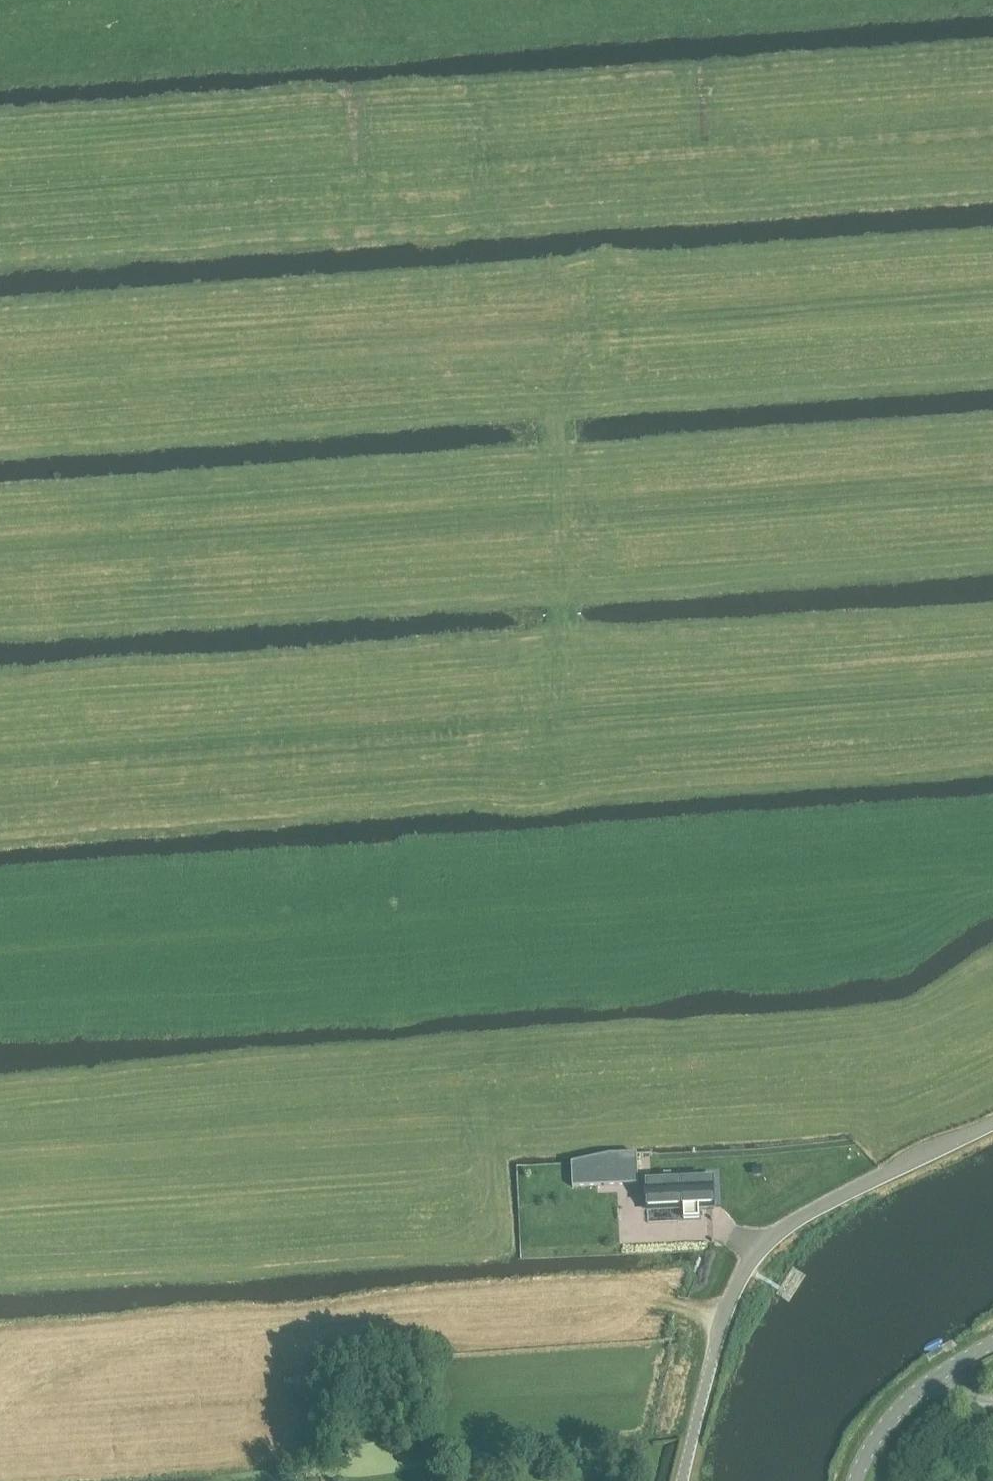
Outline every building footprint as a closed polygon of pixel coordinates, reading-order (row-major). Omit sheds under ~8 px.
[(609,1156),(571,1163),(572,1187),(638,1184),(637,1155),(609,1156)] [(712,1178),(646,1181),(647,1211),(683,1209),(683,1219),(699,1218),(699,1208),(713,1208),(712,1178)]
